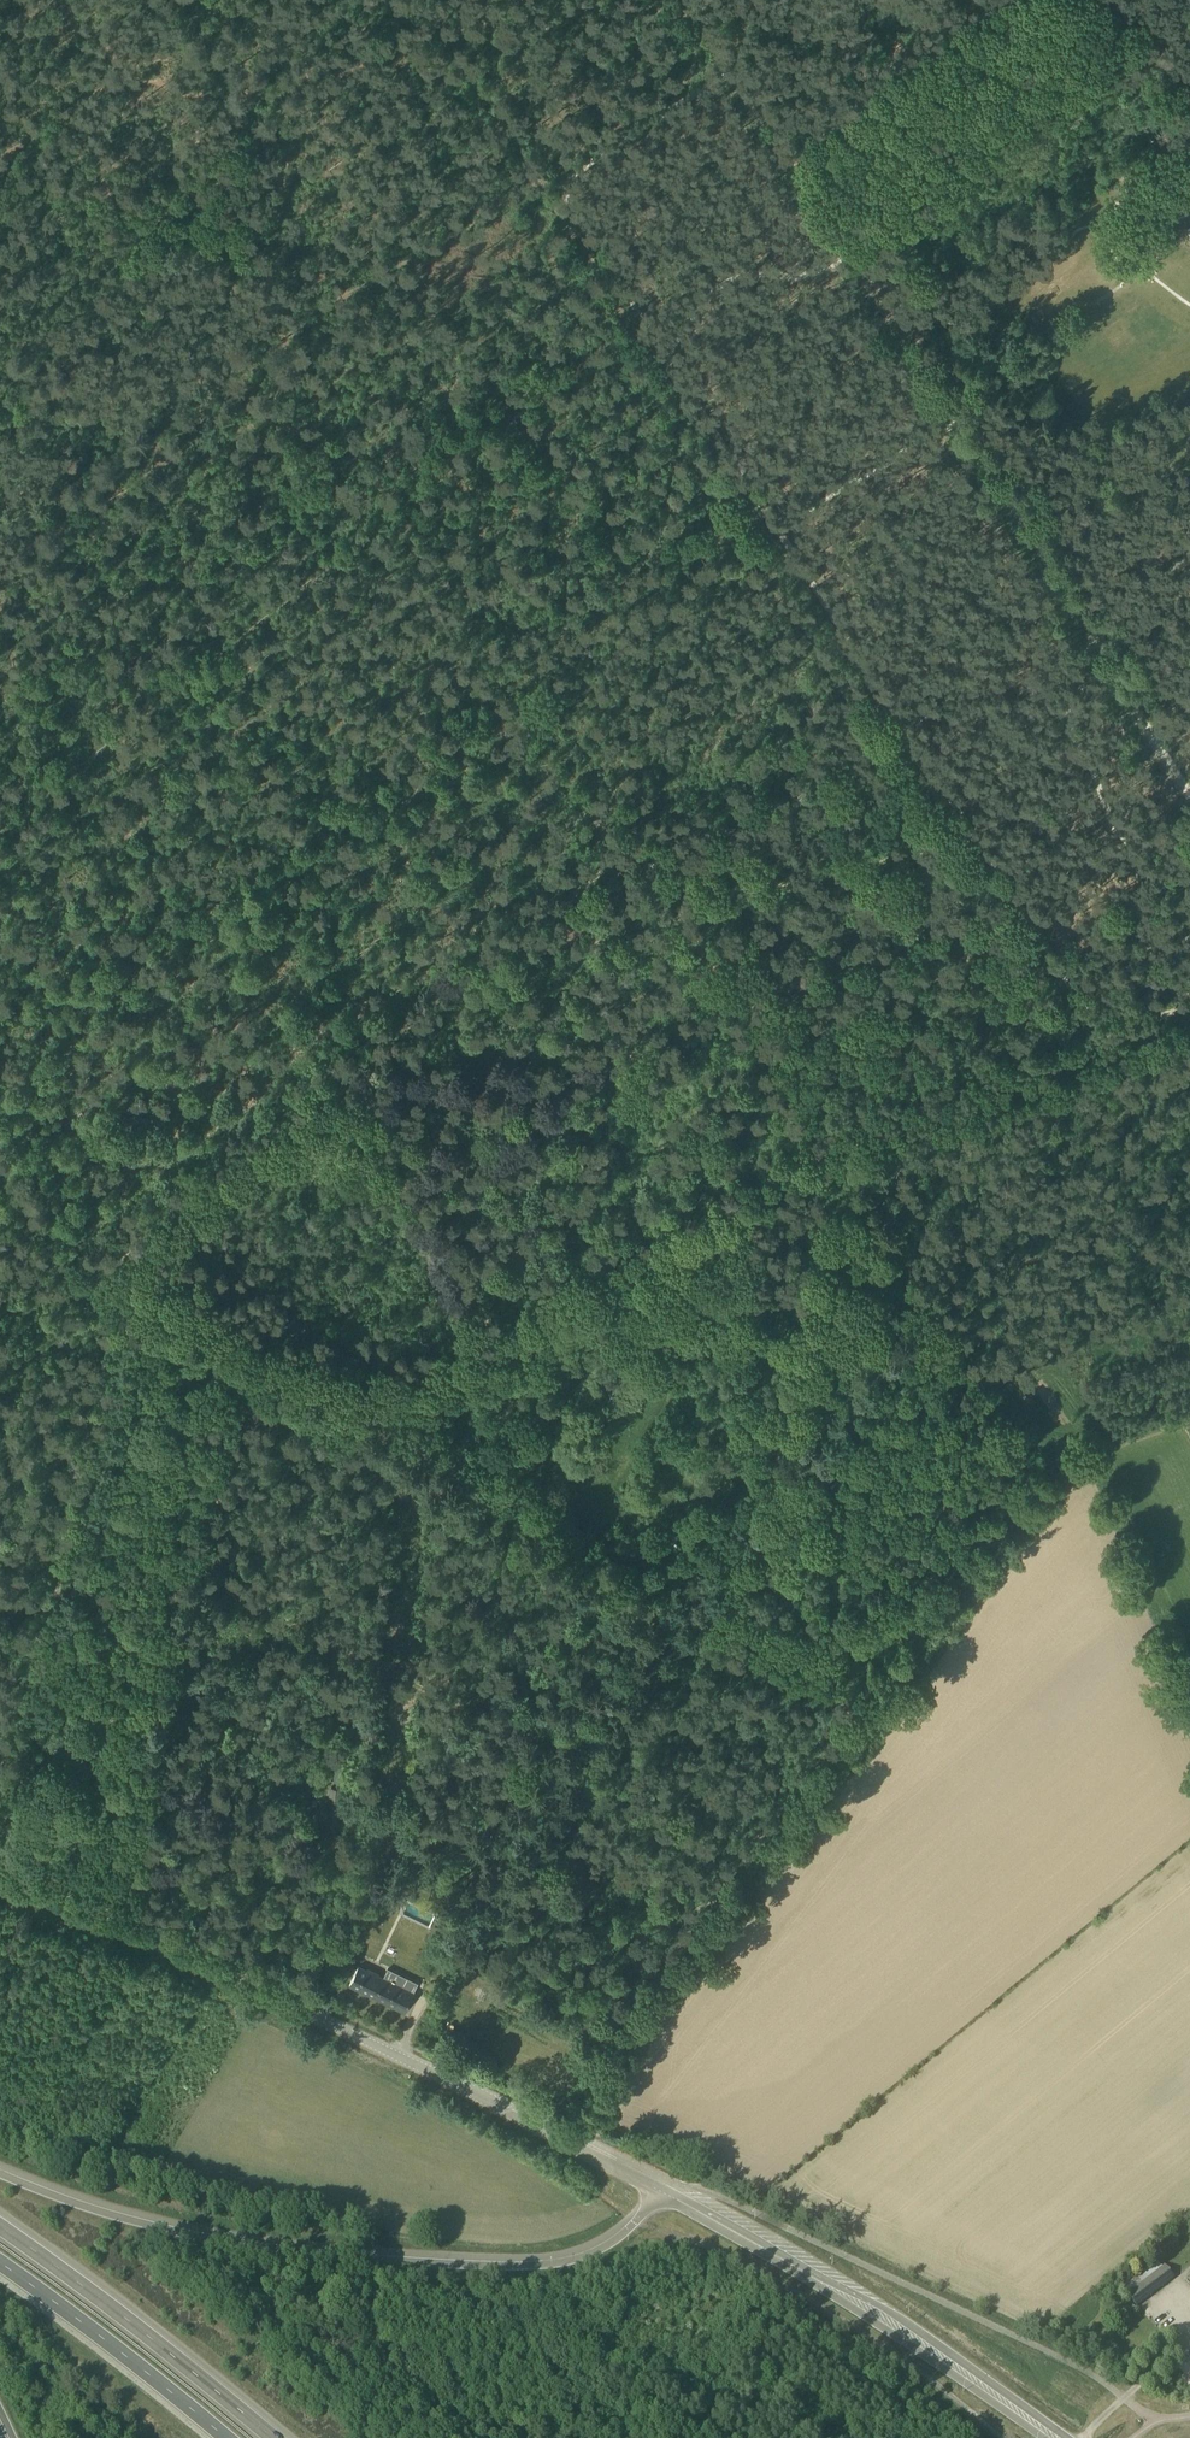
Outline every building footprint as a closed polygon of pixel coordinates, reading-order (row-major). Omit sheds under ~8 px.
[(383,1978),(368,1971),(359,1966),(350,1984),(406,2011),(415,1993),(407,1989),(412,1979),(388,1968),(383,1978)] [(1129,2281),(1140,2295),(1144,2300),(1173,2278),(1173,2277),(1177,2274),(1172,2269),(1169,2271),(1159,2258),(1129,2281)] [(1120,2322),(1136,2311),(1129,2302),(1114,2314),(1120,2322)] [(1177,2369),(1189,2384),(1189,2358),(1177,2369)]
